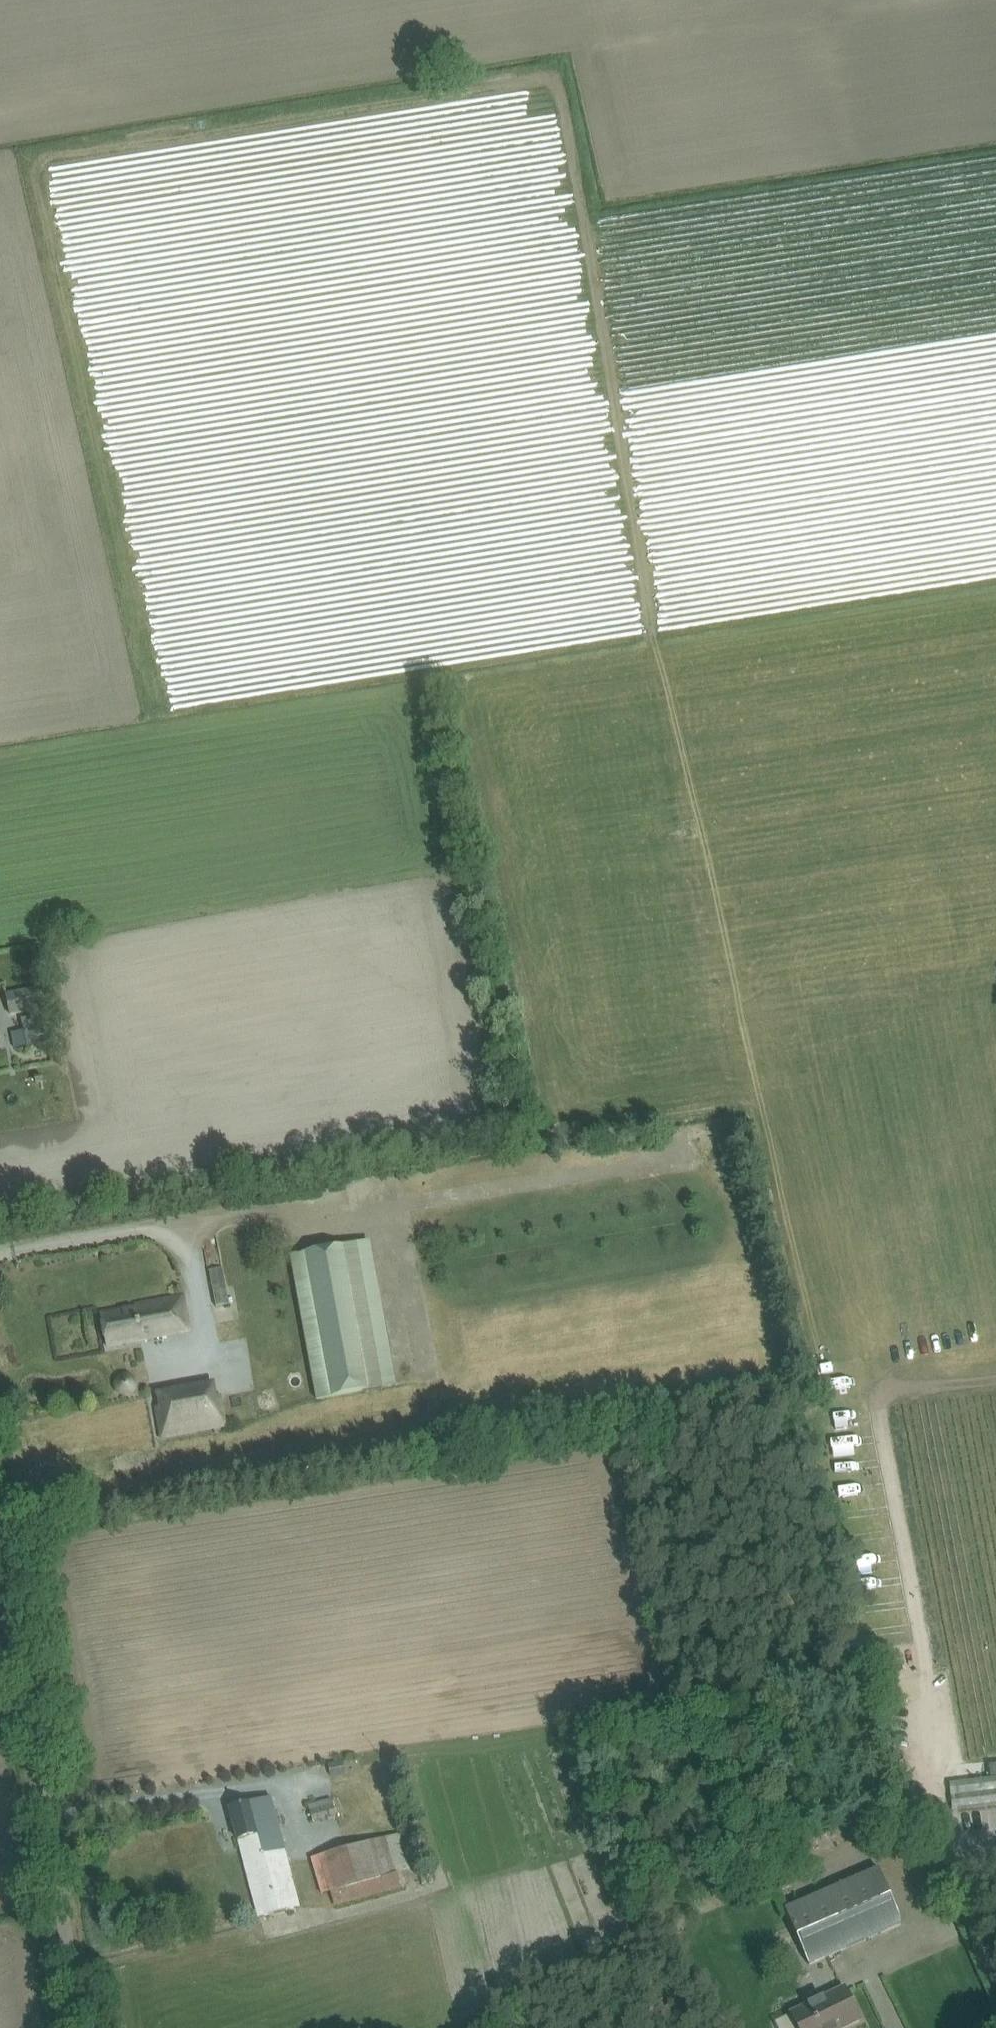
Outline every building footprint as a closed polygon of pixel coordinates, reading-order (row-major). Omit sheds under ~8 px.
[(6,995),(10,1014),(39,1009),(35,989),(6,995)] [(48,1014),(21,1019),(27,1047),(53,1042),(48,1014)] [(396,1386),(370,1241),(290,1255),(316,1401),(396,1386)] [(221,1311),(235,1309),(231,1274),(217,1276),(221,1311)] [(189,1332),(183,1296),(136,1305),(136,1308),(101,1315),(107,1346),(189,1332)] [(227,1322),(228,1342),(246,1342),(246,1321),(227,1322)] [(156,1408),(162,1437),(225,1426),(220,1396),(213,1397),(210,1384),(168,1392),(171,1405),(156,1408)] [(995,1804),(995,1777),(949,1783),(952,1809),(995,1804)] [(229,1808),(258,1918),(299,1907),(271,1797),(229,1808)] [(332,1799),(308,1806),(313,1821),(336,1815),(332,1799)] [(312,1859),(321,1894),(330,1892),(334,1904),(401,1886),(398,1873),(409,1870),(399,1835),(312,1859)] [(809,1965),(902,1924),(878,1869),(785,1910),(809,1965)] [(860,2020),(844,1988),(823,1998),(823,1997),(822,1997),(819,1993),(814,1992),(810,1995),(808,1999),(808,2004),(808,2005),(790,2014),(797,2027),(844,2027),(860,2020)]
